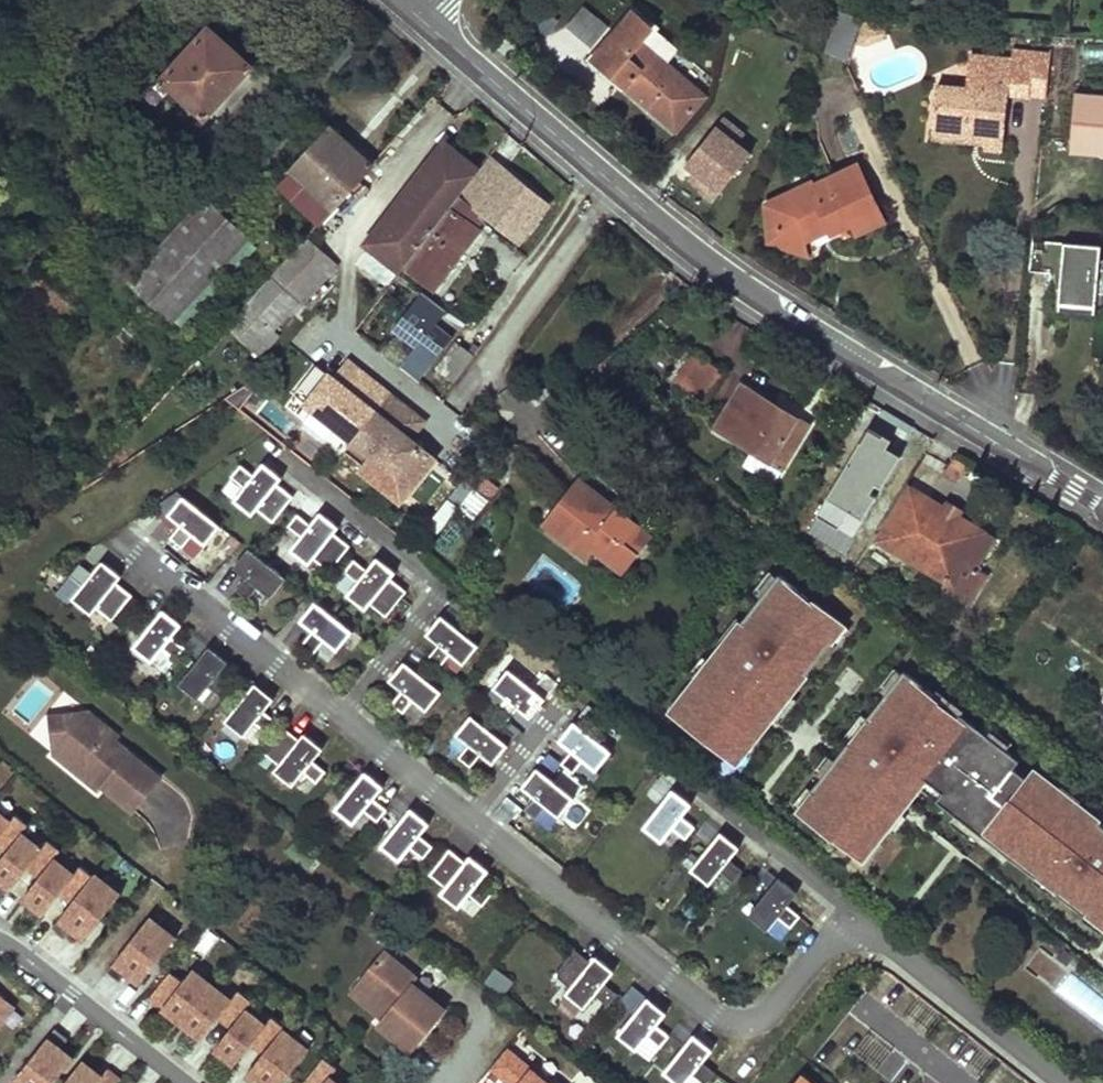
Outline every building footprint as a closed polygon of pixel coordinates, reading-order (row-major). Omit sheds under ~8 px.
[(592,46),(610,24),(582,1),(564,23),(592,46)] [(626,86),(594,58),(635,11),(657,30),(660,26),(634,4),(587,59),(623,89),(626,86)] [(848,56),(862,15),(837,7),(824,48),(848,56)] [(657,30),(635,11),(594,58),(626,86),(676,130),(705,97),(666,63),(679,49),(657,30)] [(871,43),(862,22),(855,44),(862,47),(871,43)] [(149,94),(158,103),(173,86),(206,116),(253,64),(209,26),(149,94)] [(1033,62),(1030,97),(1047,98),(1051,54),(1013,50),(1012,59),(1033,62)] [(972,55),(969,90),(937,86),(933,129),(967,133),(967,138),(984,140),(984,144),(984,149),(1003,151),(1008,94),(1030,97),(1033,62),(1012,59),(972,55)] [(1102,155),(1102,95),(1076,93),(1071,152),(1102,155)] [(743,137),(721,120),(715,129),(736,146),(743,137)] [(749,156),(736,146),(715,129),(685,167),(695,174),(706,183),(701,190),(699,192),(713,203),(749,156)] [(933,129),(932,138),(984,144),(984,140),(967,138),(967,133),(933,129)] [(287,178),(329,214),(373,165),(355,148),(351,152),(329,132),(287,178)] [(396,261),(405,268),(476,175),(445,152),(374,244),(382,250),(396,261)] [(405,268),(434,290),(479,230),(477,228),(466,220),(470,216),(480,224),(486,216),(521,243),(551,203),(490,156),(476,175),(405,268)] [(858,165),(816,185),(814,181),(767,205),(781,234),(808,244),(812,227),(826,221),(831,231),(852,222),(858,234),(884,221),(858,165)] [(690,181),(701,190),(706,183),(695,174),(690,181)] [(279,186),(320,224),(329,214),(287,178),(279,186)] [(131,280),(174,320),(249,239),(205,200),(131,280)] [(781,234),(767,205),(770,243),(810,257),(808,244),(781,234)] [(466,220),(477,228),(480,224),(470,216),(466,220)] [(812,227),(808,244),(831,231),(826,221),(812,227)] [(226,327),(259,357),(279,335),(273,330),(335,262),(308,237),(226,327)] [(1033,240),(1030,270),(1052,272),(1050,289),(1061,290),(1059,303),(1096,307),(1097,293),(1102,294),(1102,270),(1099,269),(1102,246),(1033,240)] [(367,270),(381,281),(396,261),(382,250),(367,270)] [(22,296),(55,326),(73,307),(40,276),(22,296)] [(359,332),(379,347),(393,328),(373,313),(359,332)] [(1102,357),(1102,320),(1098,319),(1093,355),(1102,357)] [(436,370),(455,384),(476,355),(457,342),(449,353),(443,361),(438,357),(443,349),(420,332),(409,347),(438,367),(436,370)] [(622,357),(616,350),(607,358),(613,365),(622,357)] [(674,383),(707,402),(725,372),(692,353),(674,383)] [(350,363),(336,380),(343,385),(357,368),(350,363)] [(331,376),(318,366),(296,394),(309,405),(331,376)] [(357,368),(343,385),(336,380),(331,376),(309,405),(355,441),(347,452),(365,466),(374,455),(400,476),(423,448),(411,438),(418,430),(410,424),(417,415),(357,368)] [(716,427),(753,450),(782,467),(799,439),(787,432),(796,417),(742,385),(716,427)] [(424,421),(417,415),(410,424),(418,430),(424,421)] [(796,417),(787,432),(799,439),(807,425),(796,417)] [(436,458),(423,448),(400,476),(414,487),(436,458)] [(753,450),(745,464),(774,482),(782,467),(753,450)] [(265,464),(260,470),(267,476),(272,469),(265,464)] [(283,479),(272,469),(267,476),(260,470),(255,476),(242,466),(232,478),(245,488),(235,501),(253,516),(258,510),(274,522),(294,497),(278,485),(283,479)] [(485,476),(474,489),(487,498),(496,486),(485,476)] [(596,550),(624,572),(651,537),(578,479),(544,523),(589,559),(596,550)] [(984,533),(910,488),(879,540),(953,585),(966,563),(984,533)] [(474,489),(459,508),(474,519),(489,500),(487,498),(474,489)] [(184,496),(174,508),(181,513),(175,520),(181,525),(171,538),(183,547),(193,534),(206,544),(221,526),(184,496)] [(181,513),(174,508),(169,514),(175,520),(181,513)] [(328,518),(321,513),(316,519),(323,525),(328,518)] [(340,528),(328,518),(323,525),(316,519),(311,525),(298,515),(289,527),(302,537),(291,550),(310,565),(315,559),(331,572),(351,546),(335,534),(340,528)] [(249,548),(240,560),(246,565),(240,572),(247,577),(236,590),(248,600),(259,587),(271,597),(286,578),(249,548)] [(380,570),(385,564),(378,558),(373,565),(380,570)] [(234,567),(240,572),(246,565),(240,560),(234,567)] [(380,570),(373,565),(368,571),(355,560),(345,572),(358,583),(348,596),(367,611),(371,604),(387,617),(407,592),(392,579),(397,573),(385,564),(380,570)] [(953,585),(965,592),(979,570),(966,563),(953,585)] [(109,569),(102,564),(97,570),(104,576),(109,569)] [(104,576),(97,570),(92,576),(79,566),(70,578),(82,588),(72,601),(91,616),(96,610),(112,622),(131,597),(116,585),(121,579),(109,569),(104,576)] [(861,588),(875,598),(883,587),(869,577),(861,588)] [(802,632),(824,649),(832,639),(835,634),(859,653),(856,657),(890,683),(921,642),(842,580),(802,632)] [(315,601),(306,613),(312,618),(307,625),(313,630),(303,643),(315,653),(325,640),(338,650),(353,631),(315,601)] [(171,640),(176,634),(169,628),(174,621),(162,612),(132,649),(151,664),(161,651),(174,662),(184,650),(171,640)] [(312,618),(306,613),(300,620),(307,625),(312,618)] [(442,616),(433,628),(439,633),(434,640),(440,645),(429,658),(441,667),(452,654),(465,665),(479,646),(442,616)] [(181,627),(174,621),(169,628),(176,634),(181,627)] [(439,633),(433,628),(427,635),(434,640),(439,633)] [(835,634),(832,639),(856,657),(859,653),(835,634)] [(217,677),(222,670),(215,665),(220,658),(208,649),(179,686),(197,701),(208,688),(221,699),(230,687),(217,677)] [(227,664),(220,658),(215,665),(222,670),(227,664)] [(406,662),(396,674),(402,679),(397,686),(403,691),(392,704),(404,714),(415,701),(427,711),(443,692),(406,662)] [(518,708),(524,713),(530,706),(536,711),(546,699),(508,669),(493,688),(506,698),(496,711),(508,721),(518,708)] [(402,679),(396,674),(390,681),(397,686),(402,679)] [(261,702),(266,695),(255,686),(225,723),(243,738),(254,725),(267,736),(276,724),(263,714),(268,707),(261,702)] [(682,737),(700,713),(666,687),(647,711),(682,737)] [(273,701),(266,695),(261,702),(268,707),(273,701)] [(536,711),(530,706),(524,713),(531,718),(536,711)] [(66,714),(52,732),(64,742),(54,755),(100,791),(103,787),(134,812),(162,778),(116,740),(110,747),(104,741),(106,738),(107,735),(108,732),(107,728),(106,726),(89,712),(79,725),(66,714)] [(52,732),(66,714),(49,715),(52,732)] [(481,754),(487,759),(493,752),(499,757),(509,745),(472,715),(456,734),(469,744),(459,757),(471,767),(481,754)] [(575,723),(566,735),(573,740),(567,747),(573,752),(563,765),(574,774),(585,761),(597,772),(613,753),(575,723)] [(119,736),(106,726),(107,728),(108,732),(107,735),(106,738),(104,741),(110,747),(116,740),(119,736)] [(312,763),(317,757),(310,751),(315,745),(303,735),(298,742),(282,729),(262,754),(278,767),(273,773),(292,788),(302,775),(315,785),(325,773),(312,763)] [(573,740),(566,735),(560,742),(567,747),(573,740)] [(322,751),(315,745),(310,751),(317,757),(322,751)] [(499,757),(493,752),(487,759),(494,764),(499,757)] [(538,769),(529,781),(535,786),(530,793),(536,798),(525,811),(537,820),(548,808),(561,818),(576,799),(538,769)] [(372,801),(377,795),(370,790),(376,783),(364,774),(334,811),(353,826),(363,813),(376,823),(385,812),(372,801)] [(535,786),(529,781),(523,788),(530,793),(535,786)] [(383,789),(376,783),(370,790),(377,795),(383,789)] [(684,818),(688,812),(681,807),(687,800),(675,790),(645,828),(664,843),(674,830),(687,840),(696,829),(684,818)] [(694,806),(687,800),(681,807),(688,812),(694,806)] [(417,827),(422,820),(410,811),(380,848),(399,863),(409,850),(422,860),(431,849),(419,838),(423,832),(417,827)] [(28,825),(16,815),(11,821),(0,813),(0,845),(8,851),(22,833),(28,825)] [(429,825),(422,820),(417,827),(423,832),(429,825)] [(0,861),(0,880),(11,889),(28,867),(40,876),(55,858),(61,850),(48,840),(42,848),(22,833),(8,851),(0,861)] [(730,861),(735,855),(728,849),(733,843),(721,833),(692,871),(710,886),(720,873),(733,883),(743,871),(730,861)] [(740,848),(733,843),(728,849),(735,855),(740,848)] [(478,885),(482,879),(475,874),(481,867),(469,858),(464,864),(448,851),(428,876),(444,889),(439,895),(458,910),(468,897),(481,908),(490,896),(478,885)] [(74,874),(55,858),(40,876),(23,898),(43,914),(60,893),(73,902),(93,876),(80,866),(74,874)] [(488,873),(481,867),(475,874),(482,879),(488,873)] [(95,874),(93,876),(73,902),(52,928),(64,939),(72,929),(85,940),(121,894),(95,874)] [(787,906),(792,900),(785,894),(790,888),(778,878),(748,916),(767,931),(777,918),(790,928),(799,916),(787,906)] [(797,893),(790,888),(785,894),(792,900),(797,893)] [(176,937),(150,917),(107,972),(120,982),(127,973),(140,983),(176,937)] [(383,951),(356,983),(389,1010),(382,1018),(376,1025),(410,1052),(444,1012),(411,985),(416,979),(383,951)] [(589,965),(574,952),(554,978),(569,990),(564,996),(583,1011),(593,998),(607,1009),(616,997),(603,986),(608,980),(601,975),(606,968),(594,959),(589,965)] [(494,965),(484,980),(503,993),(514,978),(494,965)] [(613,974),(606,968),(601,975),(608,980),(613,974)] [(182,1023),(212,985),(193,969),(183,982),(170,972),(149,998),(182,1023)] [(350,992),(382,1018),(389,1010),(356,983),(350,992)] [(231,1000),(212,985),(182,1023),(202,1039),(219,1017),(231,1027),(246,1009),(252,1001),(238,991),(231,1000)] [(5,999),(0,1005),(0,1023),(1,1023),(14,1006),(5,999)] [(655,1028),(660,1022),(653,1016),(658,1010),(646,1000),(616,1038),(635,1053),(645,1040),(658,1050),(668,1038),(655,1028)] [(265,1025),(246,1009),(231,1027),(214,1049),(234,1064),(251,1043),(264,1053),(283,1029),(284,1027),(272,1017),(265,1025)] [(665,1015),(658,1010),(653,1016),(660,1022),(665,1015)] [(55,1028),(12,1082),(54,1082),(74,1058),(61,1048),(68,1039),(55,1028)] [(283,1029),(264,1053),(247,1074),(258,1082),(282,1082),(309,1049),(283,1029)] [(705,1058),(698,1053),(703,1046),(692,1037),(662,1074),(673,1082),(686,1082),(691,1076),(699,1082),(707,1082),(713,1075),(701,1065),(705,1058)] [(711,1052),(703,1046),(698,1053),(705,1058),(711,1052)] [(506,1050),(489,1067),(511,1082),(548,1082),(506,1050)] [(323,1057),(303,1082),(337,1082),(330,1077),(337,1068),(323,1057)] [(82,1061),(65,1082),(117,1082),(120,1079),(107,1070),(102,1076),(82,1061)] [(792,1082),(811,1082),(800,1074),(792,1082)]
